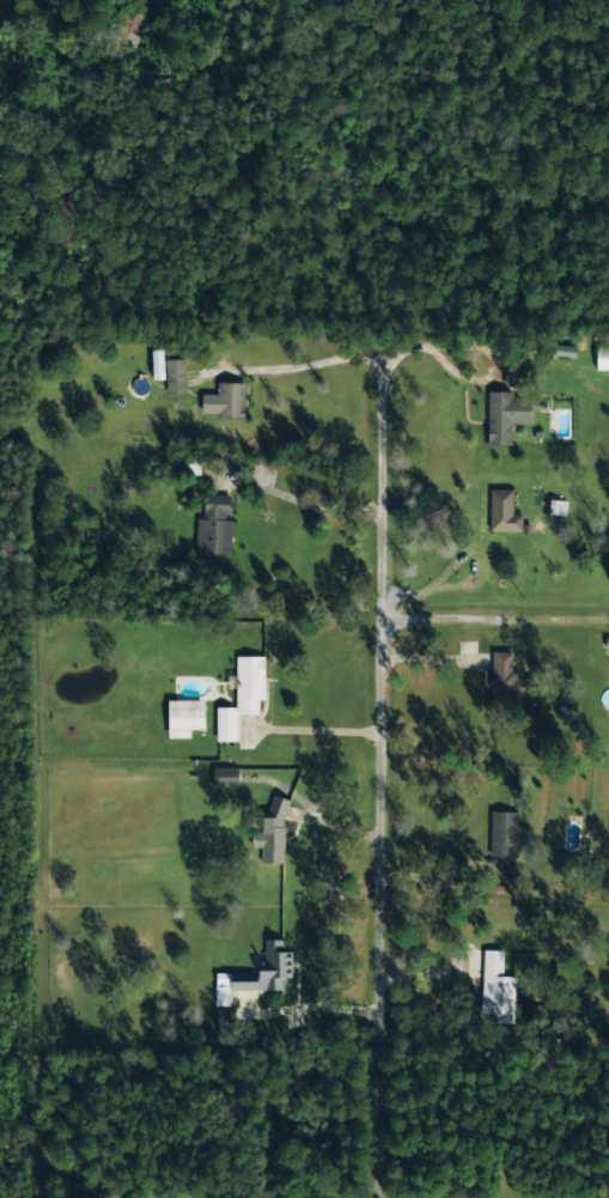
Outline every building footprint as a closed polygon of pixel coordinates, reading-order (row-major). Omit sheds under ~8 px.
[(162,348),(151,349),(152,372),(163,371),(162,348)] [(608,369),(608,348),(595,348),(596,369),(608,369)] [(167,393),(186,392),(184,358),(165,358),(167,393)] [(521,367),(504,367),(504,385),(520,385),(521,367)] [(201,412),(216,412),(216,417),(245,417),(245,381),(217,380),(217,393),(202,393),(201,412)] [(512,443),(512,423),(530,423),(531,397),(512,397),(512,390),(488,390),(487,443),(512,443)] [(521,530),(522,513),(513,513),(513,488),(490,488),(489,529),(521,530)] [(196,552),(231,553),(232,516),(230,516),(231,494),(204,493),(203,516),(197,516),(196,552)] [(512,651),(492,650),(491,694),(532,695),(532,677),(517,677),(518,668),(512,668),(512,651)] [(264,655),(235,655),(235,673),(228,674),(228,687),(236,687),(236,706),(216,706),(216,740),(236,740),(236,713),(259,713),(258,699),(264,699),(264,655)] [(204,727),(204,698),(167,699),(168,737),(190,736),(189,728),(204,727)] [(213,766),(213,786),(238,785),(237,766),(213,766)] [(283,863),(285,796),(266,795),(264,840),(257,840),(256,862),(283,863)] [(518,811),(491,810),(489,856),(497,857),(497,872),(515,873),(516,843),(526,843),(527,824),(517,824),(518,811)] [(214,971),(214,1005),(229,1005),(229,989),(284,988),(284,974),(291,974),(291,950),(274,950),(274,938),(264,938),(264,959),(258,959),(258,971),(214,971)] [(515,976),(502,975),(503,949),(483,948),(481,1012),(500,1013),(499,1021),(513,1022),(515,976)]
